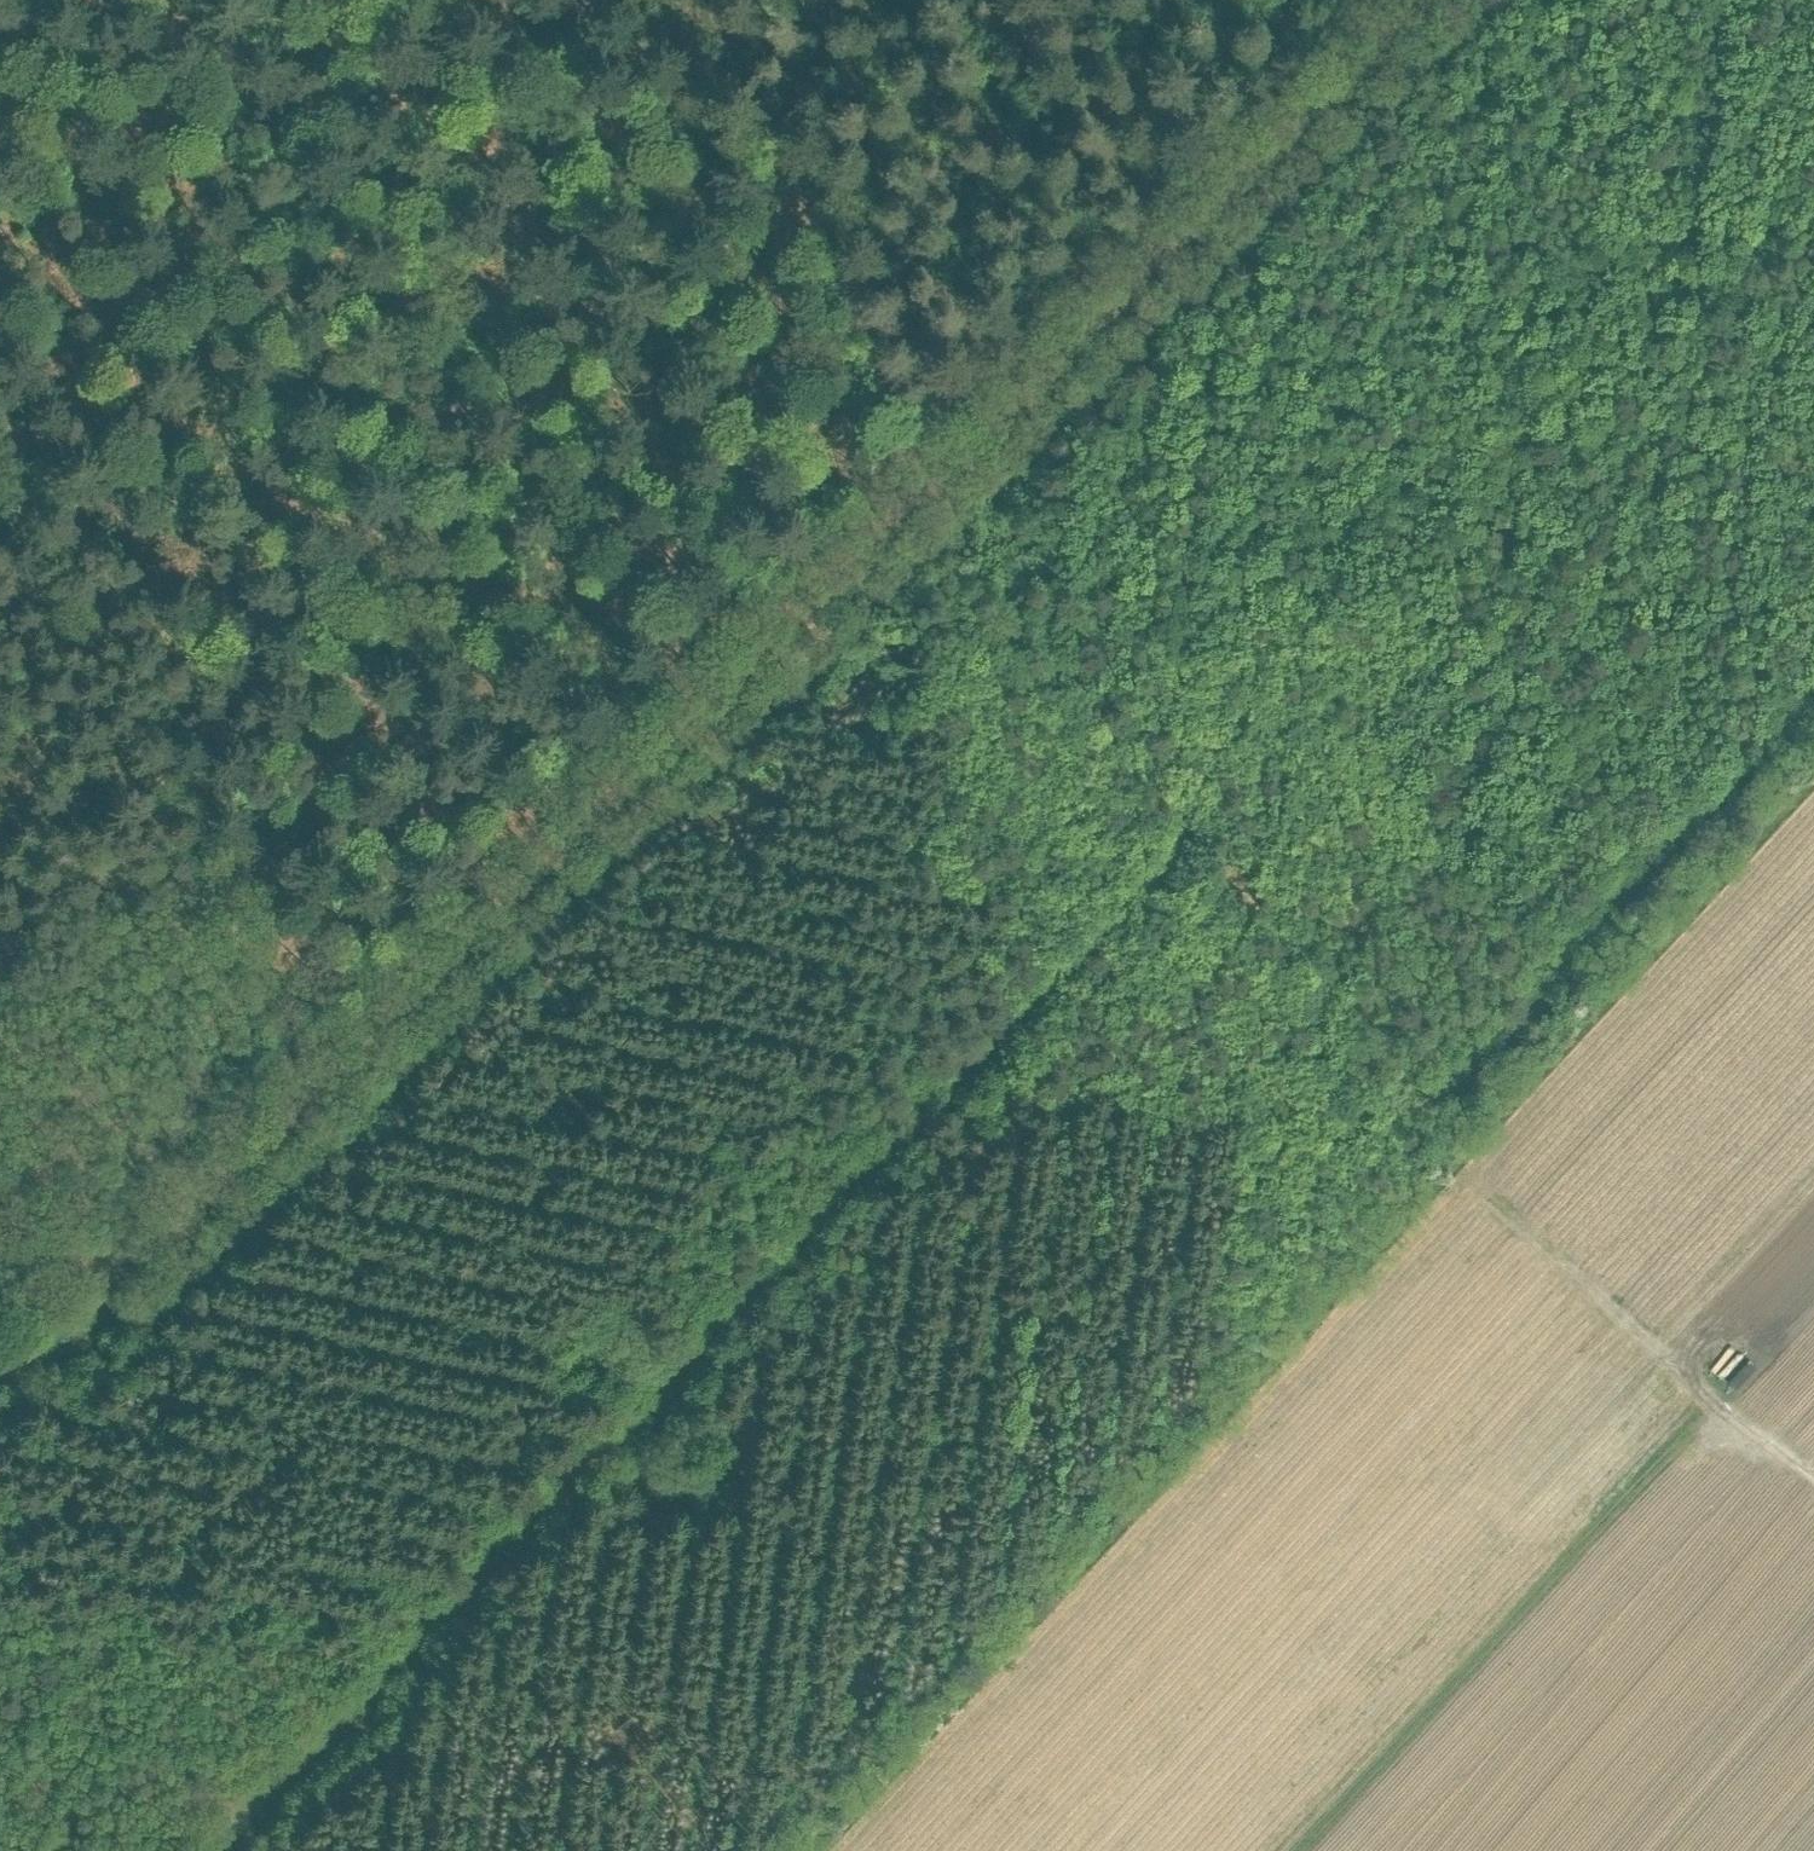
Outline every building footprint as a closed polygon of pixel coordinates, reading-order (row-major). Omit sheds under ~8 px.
[(1795,1266),(1813,1281),(1813,1260),(1805,1253),(1795,1266)]
